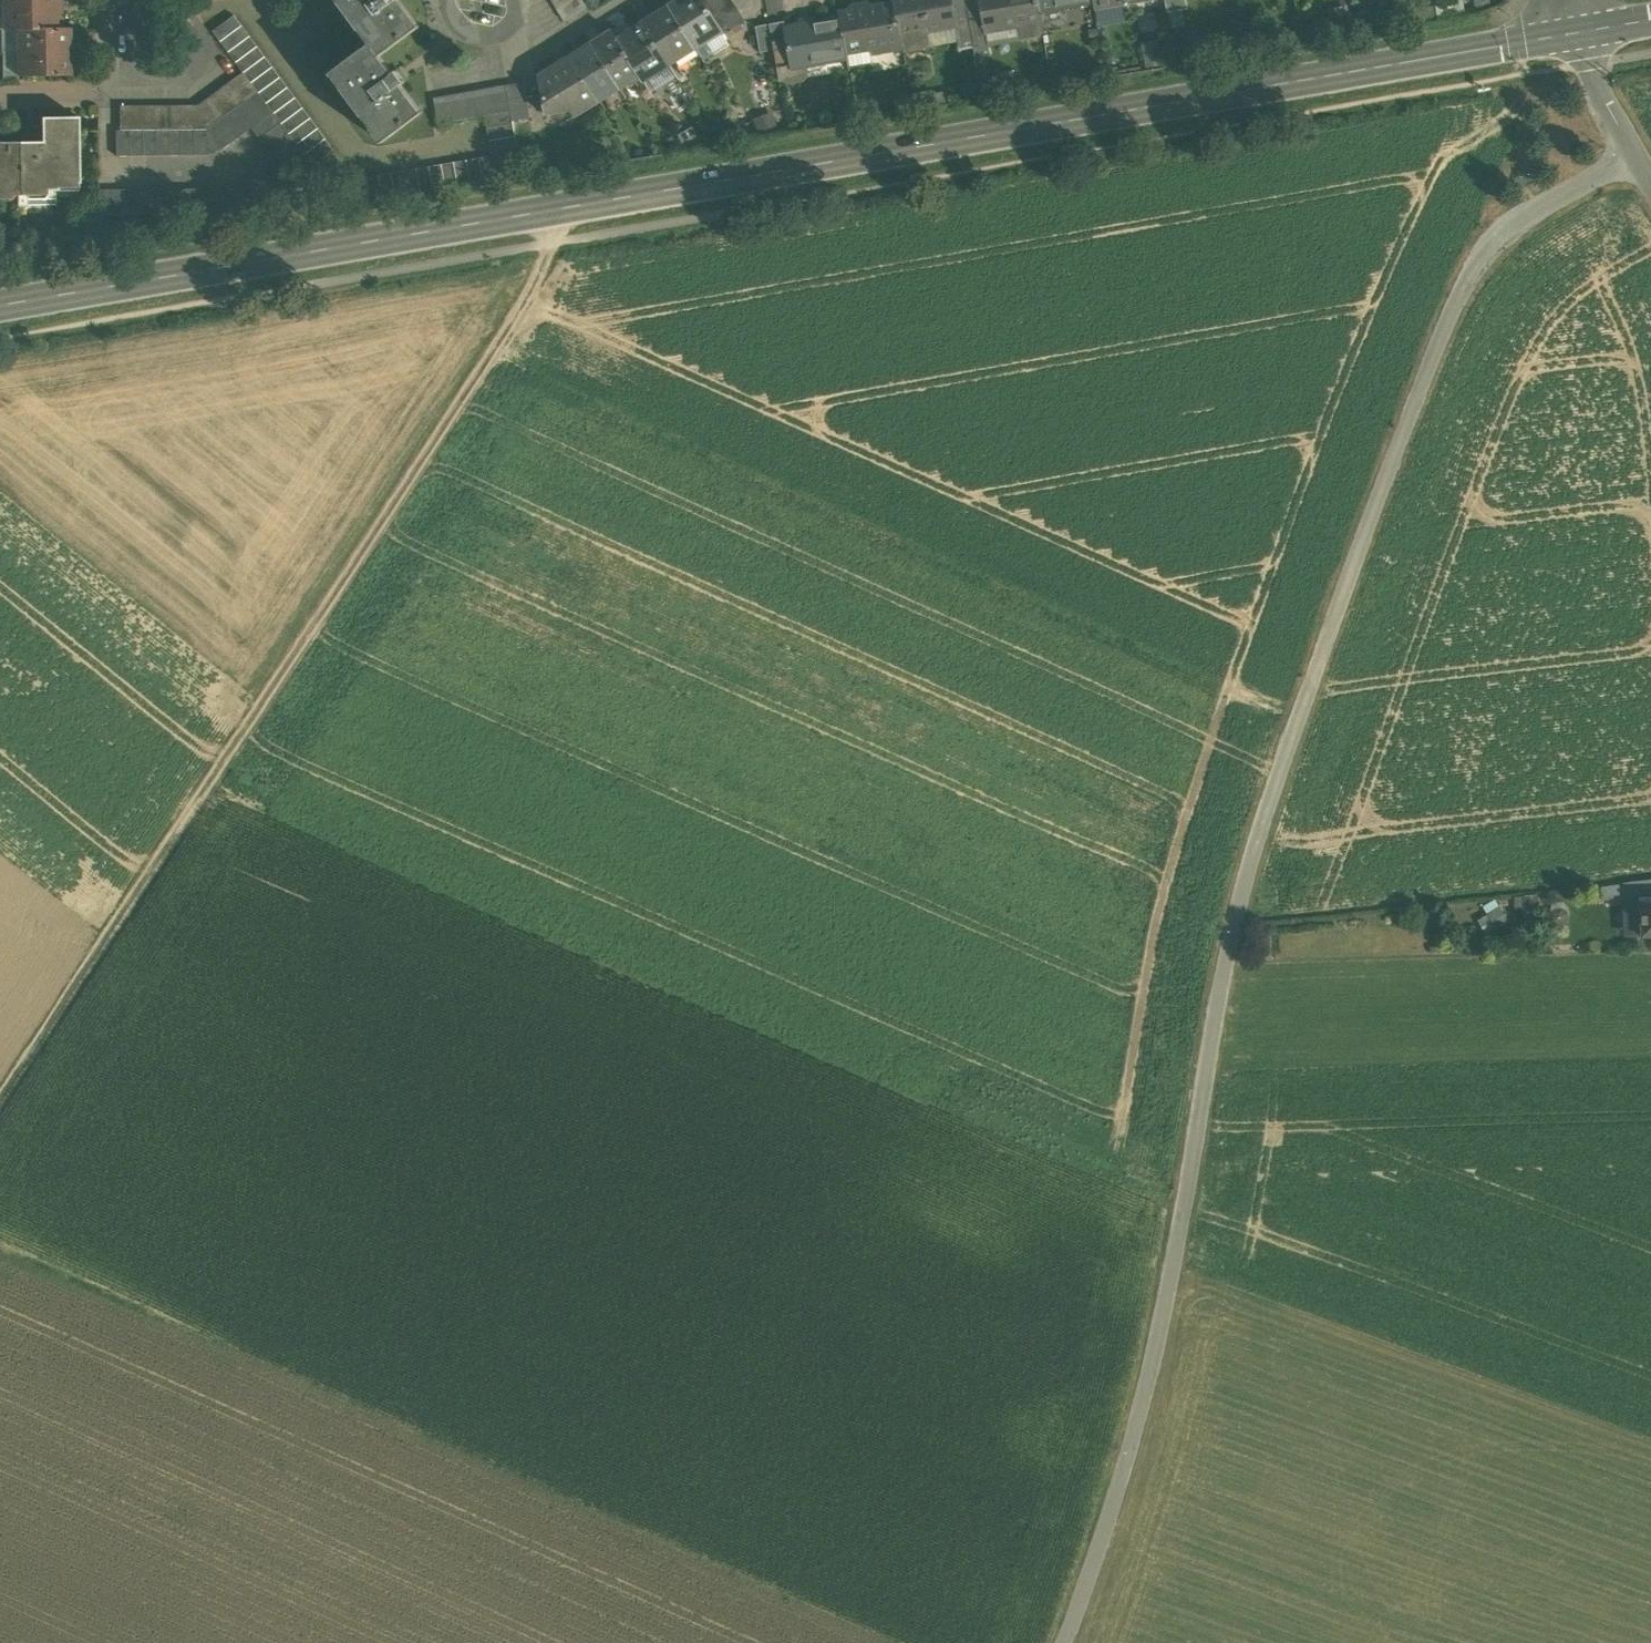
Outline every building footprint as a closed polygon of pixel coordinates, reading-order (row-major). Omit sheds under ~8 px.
[(371,44),(380,56),(419,27),(399,0),(339,0),(371,44)] [(558,9),(572,0),(552,0),(558,9)] [(558,9),(565,20),(587,7),(583,0),(572,0),(558,9)] [(701,0),(677,0),(668,6),(692,44),(695,49),(707,41),(704,37),(718,28),(716,23),(709,12),(702,1),(701,0)] [(702,1),(709,12),(728,0),(702,0),(702,1)] [(709,12),(716,23),(738,9),(732,0),(728,0),(709,12)] [(894,2),(900,36),(955,26),(957,26),(952,0),(894,0),(894,2)] [(966,0),(952,0),(957,26),(955,26),(960,50),(974,48),(966,0)] [(979,0),(966,0),(974,48),(988,46),(986,33),(985,33),(979,0)] [(985,33),(986,33),(1041,23),(1039,12),(1037,0),(979,0),(985,33)] [(1039,12),(1095,2),(1094,0),(1037,0),(1039,12)] [(1095,2),(1096,8),(1144,0),(1094,0),(1095,2)] [(1167,12),(1187,8),(1186,0),(1165,0),(1167,12)] [(894,2),(839,12),(840,17),(846,53),(888,46),(887,41),(901,38),(900,36),(894,2)] [(56,5),(2,6),(2,29),(16,29),(56,28),(56,5)] [(668,6),(642,22),(666,60),(669,65),(680,58),(677,53),(692,44),(668,6)] [(738,9),(716,23),(718,28),(723,34),(745,20),(738,9)] [(234,14),(212,30),(220,40),(242,24),(234,14)] [(785,26),(783,27),(790,68),(793,68),(792,63),(804,61),(805,66),(847,58),(846,53),(840,17),(785,26)] [(784,21),(770,24),(774,50),(778,70),(790,68),(783,27),(785,26),(784,21)] [(666,60),(642,22),(616,38),(637,72),(643,81),(654,74),(651,69),(666,60)] [(242,24),(220,40),(228,51),(250,34),(242,24)] [(770,24),(756,26),(760,52),(774,50),(770,24)] [(70,51),(70,28),(56,28),(16,29),(16,52),(70,51)] [(616,38),(611,31),(591,43),(617,84),(637,72),(616,38)] [(250,34),(228,51),(235,61),(257,45),(250,34)] [(617,84),(591,43),(571,56),(596,96),(617,84)] [(371,44),(331,73),(383,142),(422,113),(402,85),(405,83),(397,72),(394,74),(380,56),(371,44)] [(257,45),(235,61),(243,71),(265,55),(257,45)] [(974,48),(960,50),(960,53),(956,54),(958,64),(976,61),(974,48)] [(70,75),(70,51),(16,52),(17,76),(70,75)] [(265,55),(243,71),(243,72),(251,82),(273,66),(265,55)] [(571,56),(538,75),(545,114),(571,110),(575,115),(598,100),(596,96),(571,56)] [(273,66),(251,82),(258,91),(258,92),(280,76),(273,66)] [(251,82),(243,72),(232,80),(247,99),(258,91),(251,82)] [(280,76),(258,92),(266,103),(288,86),(280,76)] [(247,99),(232,80),(221,88),(236,108),(247,99)] [(525,83),(507,87),(511,111),(513,121),(531,118),(525,83)] [(288,86),(266,103),(273,113),(295,97),(288,86)] [(511,111),(507,87),(492,89),(497,113),(511,111)] [(236,108),(221,88),(211,96),(225,115),(236,108)] [(497,113),(492,89),(478,92),(482,116),(485,115),(497,113)] [(258,92),(258,91),(247,99),(236,108),(225,115),(206,129),(186,129),(173,129),(160,129),(146,129),(133,130),(119,130),(115,130),(115,156),(207,155),(223,150),(251,129),(277,163),(243,188),(98,189),(98,215),(253,214),(280,191),(277,188),(288,179),(291,182),(312,165),(304,154),(296,144),(289,134),(281,123),(273,113),(266,103),(258,92)] [(482,116),(478,92),(463,94),(467,118),(482,116)] [(467,118),(463,94),(449,97),(453,121),(467,118)] [(225,115),(211,96),(199,105),(206,129),(225,115)] [(295,97),(273,113),(281,123),(303,107),(295,97)] [(453,121),(449,97),(434,99),(438,123),(453,121)] [(133,130),(133,105),(119,106),(119,130),(133,130)] [(146,129),(146,105),(133,105),(133,130),(146,129)] [(159,105),(146,105),(146,129),(160,129),(159,105)] [(173,129),(173,105),(159,105),(160,129),(173,129)] [(186,129),(186,105),(173,105),(173,129),(186,129)] [(199,105),(186,105),(186,129),(206,129),(199,105)] [(303,107),(281,123),(289,134),(311,118),(303,107)] [(497,113),(485,115),(487,129),(513,124),(513,121),(511,111),(497,113)] [(77,116),(40,117),(40,141),(18,141),(18,190),(56,190),(56,183),(78,183),(77,116)] [(311,118),(289,134),(296,144),(318,128),(311,118)] [(513,124),(487,129),(490,142),(516,137),(513,124)] [(318,128),(296,144),(304,154),(326,138),(318,128)] [(516,137),(490,142),(492,155),(503,153),(518,151),(516,137)] [(18,190),(18,141),(0,141),(0,190),(18,190)] [(492,155),(481,157),(486,184),(508,180),(503,153),(492,155)] [(486,184),(481,157),(467,160),(472,186),(486,184)] [(472,186),(467,160),(453,162),(458,188),(472,186)] [(458,188),(453,162),(439,165),(444,191),(458,188)] [(444,191),(439,165),(425,167),(429,193),(444,191)] [(429,193),(425,167),(411,170),(415,196),(429,193)] [(1650,899),(1650,880),(1625,883),(1625,900),(1642,899),(1650,899)] [(1642,899),(1643,936),(1650,936),(1650,899),(1642,899)]
